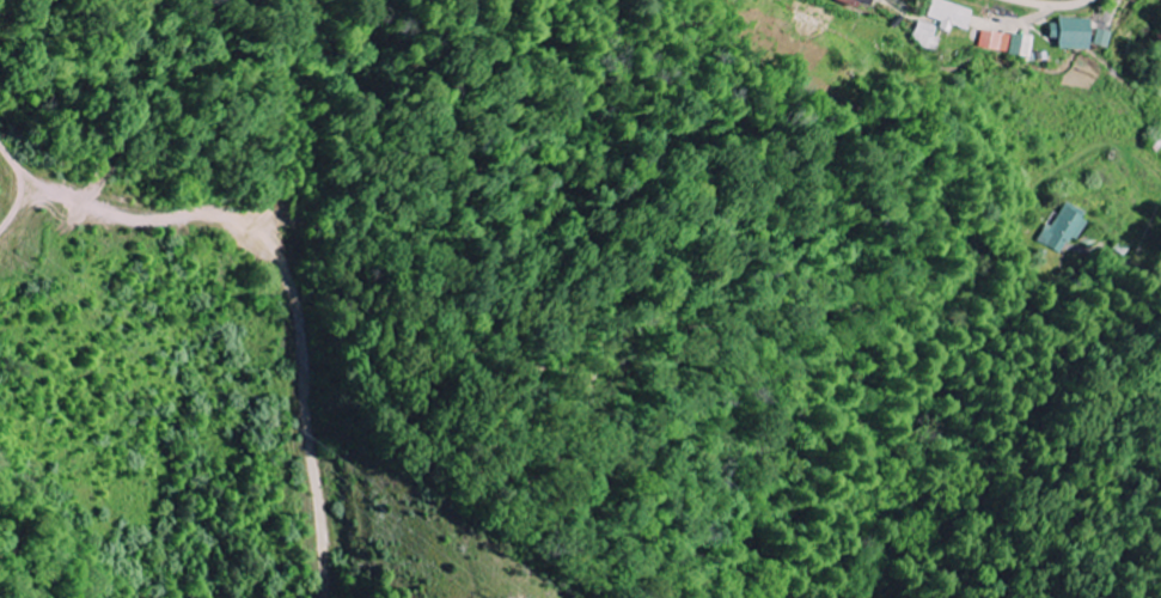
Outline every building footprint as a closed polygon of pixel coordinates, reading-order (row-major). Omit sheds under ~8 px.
[(945,0),(937,0),(930,22),(922,19),(914,42),(935,50),(942,30),(955,34),(957,26),(972,32),(979,11),(945,0)] [(1097,20),(1063,19),(1062,50),(1096,51),(1097,20)] [(1113,48),(1115,32),(1099,30),(1097,46),(1113,48)] [(983,50),(1011,52),(1013,33),(984,31),(983,50)] [(1038,36),(1014,34),(1012,55),(1036,57),(1038,36)] [(1054,227),(1050,225),(1041,241),(1067,256),(1090,218),(1067,205),(1054,227)]
